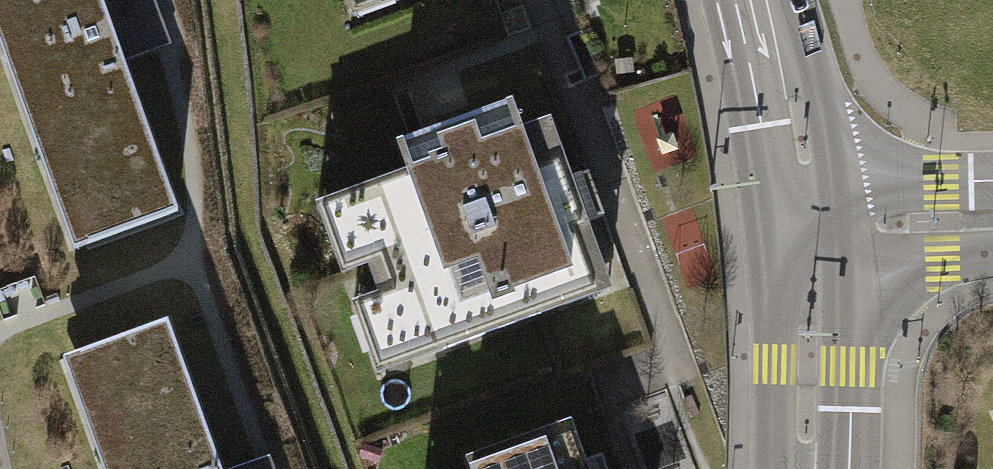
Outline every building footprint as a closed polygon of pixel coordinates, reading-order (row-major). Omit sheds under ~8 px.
[(98,0),(0,0),(0,59),(73,255),(177,217),(119,61),(164,45),(148,0),(103,0),(98,2),(98,0)] [(358,26),(433,0),(349,0),(358,26)] [(421,174),(327,204),(389,366),(606,288),(544,93),(405,135),(421,174)] [(262,453),(218,468),(165,323),(60,362),(99,468),(268,468),(262,453)] [(478,468),(592,468),(588,458),(576,462),(567,436),(478,468)]
